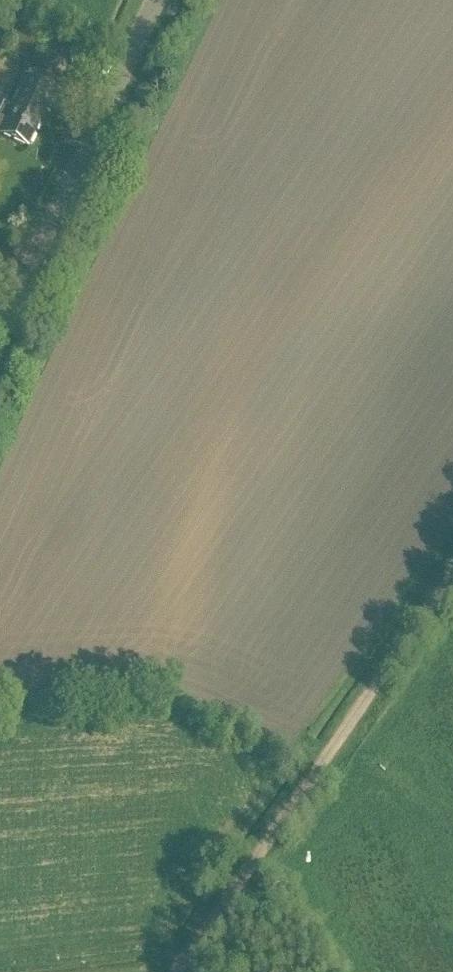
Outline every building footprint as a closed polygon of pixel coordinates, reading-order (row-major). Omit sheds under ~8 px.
[(1,136),(0,138),(0,139),(25,150),(28,152),(43,118),(45,119),(56,94),(21,78),(7,107),(2,105),(0,109),(0,135),(1,136)]
